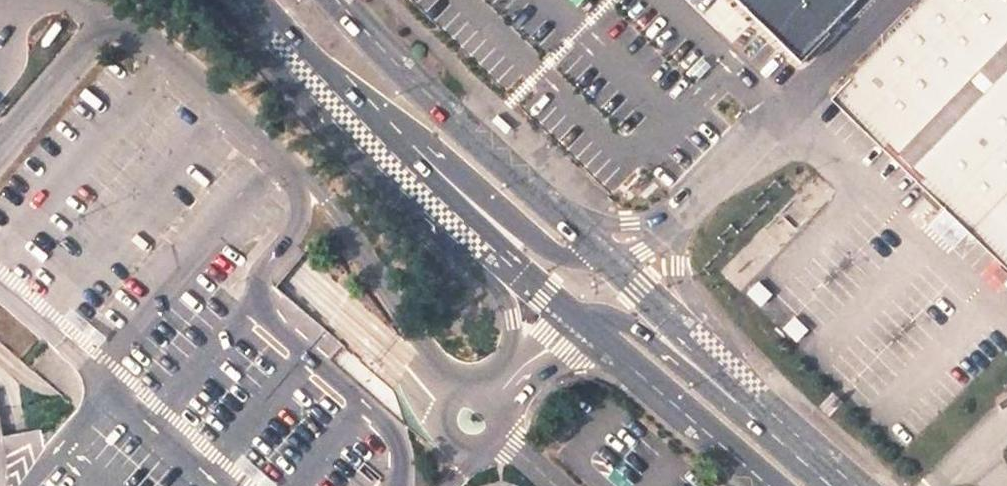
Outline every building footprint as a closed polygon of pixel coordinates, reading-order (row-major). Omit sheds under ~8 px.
[(851,0),(741,0),(796,56),(851,0)] [(1006,241),(1006,0),(926,0),(845,82),(860,96),(1006,241)] [(496,122),(509,135),(516,129),(503,115),(496,122)]
